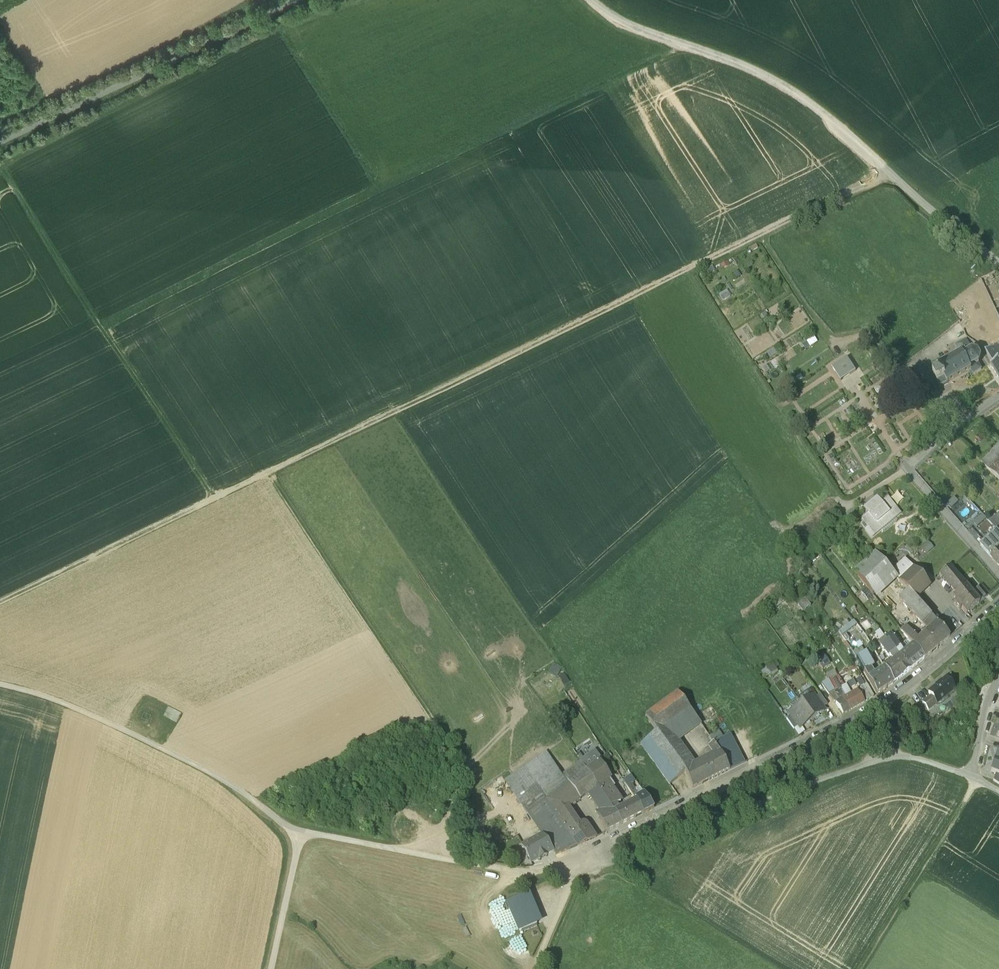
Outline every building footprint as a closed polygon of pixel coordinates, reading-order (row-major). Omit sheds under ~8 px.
[(914,266),(903,275),(908,281),(918,272),(914,266)] [(806,341),(809,345),(816,341),(813,337),(806,341)] [(967,339),(955,345),(960,354),(963,353),(964,355),(973,351),(967,339)] [(998,354),(995,346),(986,351),(990,358),(998,354)] [(973,351),(964,355),(963,353),(960,354),(938,365),(940,369),(945,378),(948,382),(971,370),(972,369),(972,368),(979,364),(980,363),(982,358),(979,352),(974,350),(973,351)] [(990,358),(993,365),(992,366),(998,379),(998,354),(990,358)] [(848,358),(832,368),(841,381),(856,371),(850,362),(848,358)] [(979,364),(972,368),(972,369),(971,370),(973,374),(982,369),(979,364)] [(945,378),(940,369),(933,373),(937,381),(938,382),(945,378)] [(945,378),(938,382),(937,381),(934,383),(937,388),(948,382),(945,378)] [(837,411),(843,408),(839,400),(833,403),(837,411)] [(987,470),(998,482),(998,466),(996,462),(987,470)] [(877,499),(865,509),(869,514),(863,520),(869,527),(865,529),(870,535),(874,533),(899,511),(888,498),(881,504),(877,499)] [(981,511),(971,520),(976,525),(986,516),(981,511)] [(995,513),(987,520),(995,529),(998,534),(998,517),(995,513)] [(995,529),(979,543),(998,565),(998,534),(995,529)] [(874,551),(858,534),(850,541),(866,559),(874,551)] [(884,561),(874,551),(866,559),(860,564),(855,570),(877,597),(898,578),(892,570),(884,561)] [(896,566),(888,557),(884,561),(892,570),(896,566)] [(896,566),(892,570),(898,578),(900,579),(914,567),(905,558),(896,566)] [(857,560),(851,565),(855,570),(860,564),(857,560)] [(967,583),(951,565),(939,574),(955,593),(967,583)] [(930,584),(914,567),(900,579),(899,580),(908,589),(908,588),(916,597),(930,584)] [(967,583),(955,593),(952,596),(955,599),(954,601),(960,608),(962,606),(966,612),(980,599),(972,590),(967,583)] [(978,585),(972,590),(980,599),(986,594),(978,585)] [(916,597),(908,588),(908,589),(891,603),(903,617),(912,609),(929,628),(938,620),(916,597)] [(806,597),(798,603),(802,610),(811,604),(806,597)] [(842,633),(858,622),(854,617),(838,627),(842,633)] [(938,620),(929,628),(925,631),(937,645),(950,634),(938,620)] [(937,645),(925,631),(913,641),(925,655),(937,645)] [(903,648),(893,634),(888,637),(899,652),(903,648)] [(899,652),(888,637),(880,643),(888,653),(890,652),(893,657),(899,652)] [(913,641),(903,648),(899,652),(910,668),(925,655),(913,641)] [(865,648),(855,653),(863,666),(870,662),(873,661),(865,648)] [(825,650),(818,654),(823,663),(830,660),(825,650)] [(910,668),(899,652),(893,657),(886,662),(896,679),(910,668)] [(773,660),(762,667),(766,674),(777,667),(773,660)] [(875,669),(870,662),(863,666),(867,674),(875,669)] [(875,669),(867,674),(877,690),(894,679),(885,663),(875,669)] [(553,666),(547,676),(555,681),(561,670),(553,666)] [(956,676),(951,670),(947,673),(952,680),(956,676)] [(838,673),(829,677),(834,687),(840,684),(843,681),(838,673)] [(952,680),(947,673),(933,685),(942,696),(956,684),(952,680)] [(563,676),(557,679),(564,689),(569,686),(563,676)] [(868,679),(860,684),(868,696),(875,692),(868,679)] [(850,691),(843,681),(840,684),(846,693),(850,691)] [(942,696),(933,685),(929,688),(931,690),(938,699),(942,696)] [(850,691),(846,693),(844,695),(851,705),(865,697),(858,687),(850,691)] [(821,690),(816,694),(823,704),(828,700),(821,690)] [(938,699),(931,690),(922,697),(929,706),(938,699)] [(677,691),(644,715),(655,731),(684,770),(695,760),(680,740),(701,724),(677,691)] [(816,694),(814,691),(802,700),(813,715),(825,706),(823,704),(816,694)] [(963,697),(958,691),(951,696),(956,703),(963,697)] [(851,705),(844,695),(836,699),(843,709),(851,705)] [(813,715),(802,700),(790,709),(792,711),(799,721),(801,724),(813,715)] [(169,711),(164,722),(177,728),(182,717),(169,711)] [(799,721),(792,711),(787,715),(794,725),(799,721)] [(684,770),(655,731),(639,743),(669,782),(684,770)] [(731,732),(714,740),(720,749),(730,767),(745,759),(731,732)] [(720,749),(714,740),(707,745),(712,751),(714,750),(714,752),(720,749)] [(714,750),(712,751),(702,756),(712,777),(730,768),(730,767),(720,749),(714,752),(714,750)] [(595,750),(579,761),(585,770),(590,767),(599,761),(602,760),(595,750)] [(560,773),(545,752),(505,779),(527,811),(544,800),(568,784),(567,782),(585,770),(579,761),(560,773)] [(702,756),(695,760),(705,781),(712,777),(702,756)] [(695,760),(684,770),(693,787),(705,781),(695,760)] [(599,761),(590,767),(585,770),(596,786),(606,780),(610,777),(599,761)] [(994,761),(990,772),(998,775),(998,763),(994,761)] [(585,770),(567,782),(568,784),(578,799),(587,793),(600,812),(609,806),(596,786),(585,770)] [(606,780),(596,786),(609,806),(612,811),(613,810),(618,808),(616,803),(620,801),(606,780)] [(638,793),(630,781),(626,785),(633,796),(638,793)] [(642,791),(638,793),(633,796),(635,799),(642,812),(652,807),(642,791)] [(635,799),(618,808),(613,810),(620,823),(642,812),(635,799)] [(575,843),(554,814),(544,800),(527,811),(542,833),(553,849),(556,853),(575,843)] [(579,821),(568,805),(554,814),(575,843),(577,847),(598,836),(588,823),(586,821),(585,821),(583,820),(580,820),(579,821)] [(613,810),(612,811),(600,816),(606,829),(620,823),(613,810)] [(553,849),(542,833),(523,843),(527,851),(526,852),(527,853),(528,853),(532,860),(539,857),(541,857),(540,855),(545,852),(546,854),(547,853),(547,852),(553,849)] [(550,882),(507,900),(519,929),(536,922),(529,906),(555,895),(550,882)]
